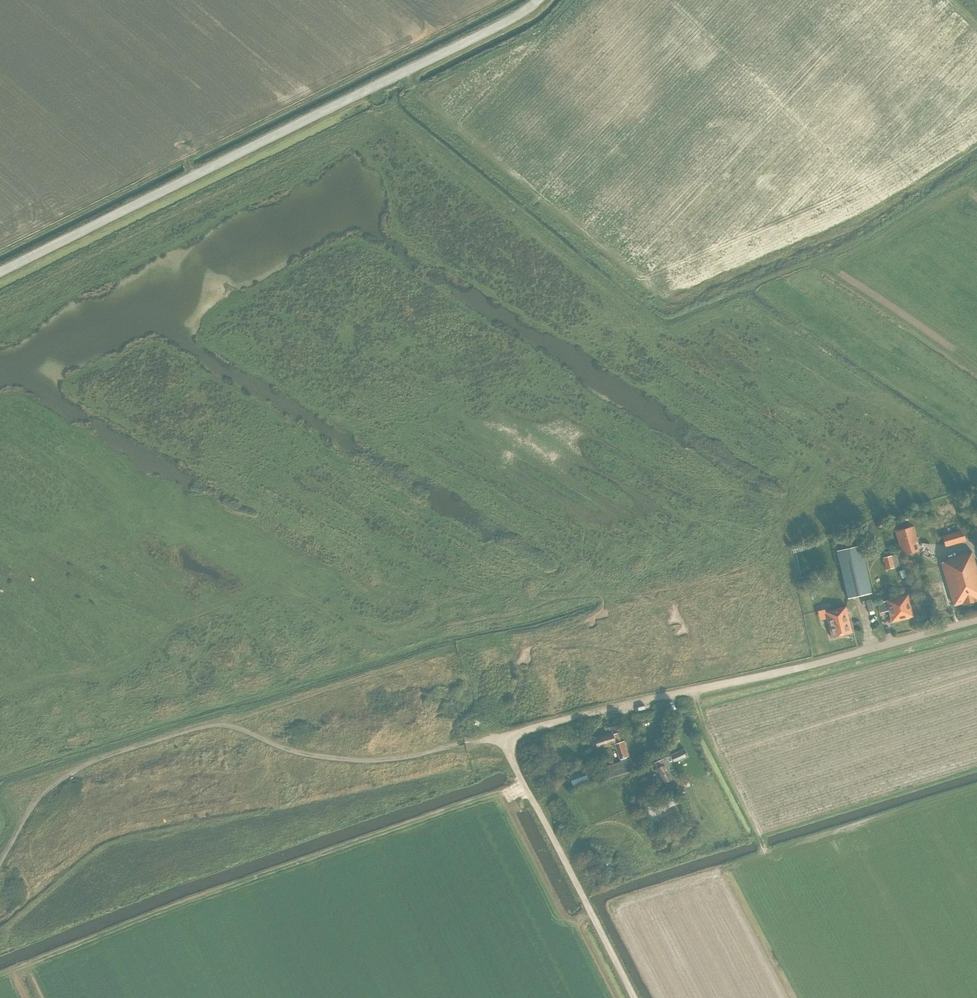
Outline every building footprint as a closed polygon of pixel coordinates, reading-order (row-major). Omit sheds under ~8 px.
[(913,527),(897,532),(903,554),(916,550),(914,543),(917,542),(913,527)] [(848,599),(872,594),(861,546),(837,551),(848,599)] [(976,599),(976,569),(972,552),(950,559),(950,560),(941,563),(954,606),(963,604),(963,606),(972,604),(973,602),(976,601),(976,600),(976,599)] [(892,556),(883,558),(886,570),(895,568),(892,556)] [(908,594),(886,600),(892,622),(913,617),(908,594)] [(846,606),(826,612),(832,638),(852,633),(846,606)] [(612,732),(595,737),(598,747),(615,742),(620,759),(620,763),(605,768),(607,774),(608,777),(611,776),(611,777),(620,774),(621,774),(621,773),(633,769),(630,760),(628,760),(627,756),(629,756),(624,741),(618,743),(618,740),(620,740),(618,733),(613,734),(612,732)] [(666,757),(654,763),(659,774),(664,784),(676,778),(674,774),(669,763),(675,761),(687,755),(685,749),(672,755),(666,758),(666,757)] [(587,774),(571,780),(573,786),(589,780),(587,774)] [(679,803),(676,797),(659,804),(662,810),(679,803)]
